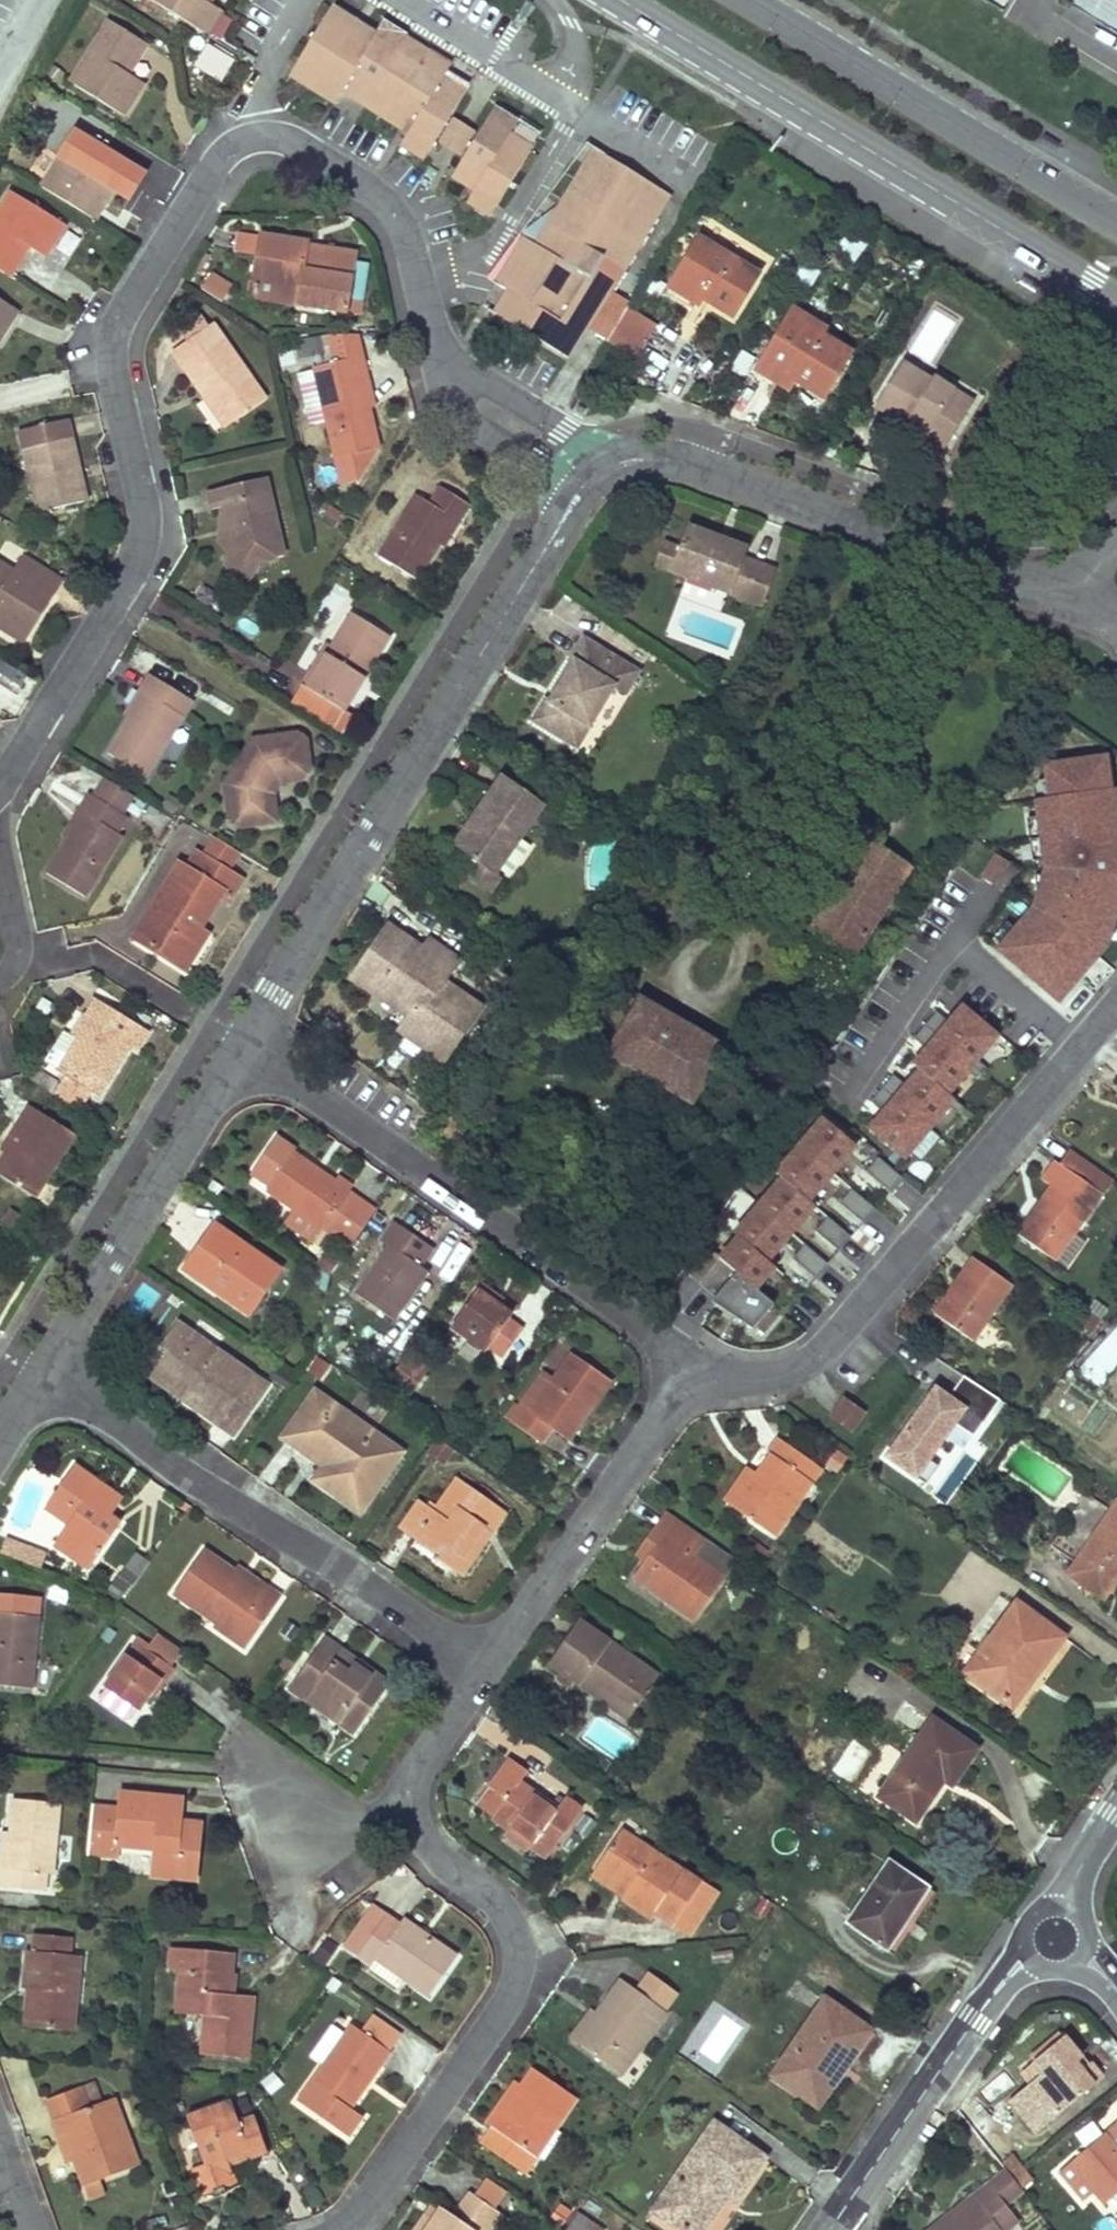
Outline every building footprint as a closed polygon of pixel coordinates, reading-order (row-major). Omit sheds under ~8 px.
[(196,28),(210,5),(208,3),(203,0),(151,0),(196,28)] [(1059,2),(1116,36),(1116,0),(1060,0),(1059,2)] [(220,10),(210,5),(196,28),(206,34),(220,10)] [(407,134),(430,149),(465,92),(442,79),(450,67),(381,25),(374,36),(330,8),(296,65),(341,93),(343,91),(349,81),(414,123),(408,132),(407,134)] [(140,41),(108,21),(69,83),(124,117),(136,97),(144,84),(130,76),(122,70),(132,53),(140,41)] [(140,41),(132,53),(122,70),(130,76),(149,46),(140,41)] [(336,102),(341,93),(296,65),(290,74),(336,102)] [(63,74),(53,67),(47,75),(56,83),(63,74)] [(367,106),(408,132),(414,123),(349,81),(343,91),(367,106)] [(473,192),(497,206),(531,150),(509,136),(516,124),(492,110),(458,166),(480,181),(474,190),(473,192)] [(471,133),(453,123),(441,143),(459,153),(471,133)] [(110,187),(102,182),(119,153),(77,128),(41,187),(85,214),(93,201),(103,208),(114,190),(110,187)] [(424,158),(430,149),(407,134),(401,144),(424,158)] [(604,156),(595,150),(561,206),(536,246),(546,252),(604,156)] [(128,159),(119,153),(102,182),(110,187),(128,159)] [(536,246),(534,244),(506,290),(509,292),(518,297),(504,320),(561,354),(575,331),(583,336),(588,328),(611,291),(669,195),(604,156),(546,252),(536,246)] [(452,175),(474,190),(480,181),(458,166),(452,175)] [(45,258),(65,226),(10,192),(0,209),(0,272),(4,274),(22,244),(28,248),(45,258)] [(491,216),(497,206),(473,192),(467,202),(491,216)] [(549,199),(525,239),(534,244),(536,246),(561,206),(549,199)] [(103,208),(93,201),(85,214),(95,221),(103,208)] [(300,242),(260,236),(253,282),(275,285),(298,289),(296,305),(346,313),(352,273),(355,255),(320,249),(319,256),(305,254),(306,247),(299,246),(300,242)] [(758,274),(698,238),(668,288),(697,305),(701,298),(706,302),(732,317),(758,274)] [(497,284),(506,290),(534,244),(525,239),(497,284)] [(10,278),(28,248),(22,244),(4,274),(10,278)] [(319,256),(320,249),(306,247),(305,254),(319,256)] [(201,291),(223,304),(234,286),(211,273),(201,291)] [(298,289),(275,285),(273,302),(296,305),(298,289)] [(630,303),(611,291),(588,328),(608,340),(627,308),(630,303)] [(518,297),(509,292),(495,314),(504,320),(518,297)] [(8,305),(0,317),(0,319),(10,325),(18,311),(8,305)] [(655,325),(627,308),(608,340),(607,341),(635,358),(655,325)] [(823,329),(792,310),(788,316),(820,335),(823,329)] [(820,335),(788,316),(756,370),(788,389),(793,380),(823,397),(850,353),(820,335)] [(207,329),(199,318),(181,331),(188,341),(207,329)] [(5,332),(10,325),(0,319),(0,340),(5,332)] [(188,376),(203,398),(209,394),(231,425),(266,401),(213,324),(207,329),(188,341),(172,352),(188,376)] [(575,331),(561,354),(569,359),(583,336),(575,331)] [(334,363),(313,368),(341,486),(358,482),(363,475),(359,455),(379,450),(369,409),(362,382),(368,381),(357,336),(328,336),(334,363)] [(931,381),(901,363),(874,406),(904,425),(905,425),(909,419),(948,443),(973,403),(932,378),(931,381)] [(368,381),(362,382),(369,409),(374,408),(368,381)] [(231,425),(209,394),(203,398),(225,429),(231,425)] [(948,443),(909,419),(905,425),(904,425),(902,427),(923,440),(943,452),(948,443)] [(78,480),(76,469),(79,469),(67,420),(19,432),(38,513),(87,502),(81,479),(78,480)] [(363,475),(379,450),(359,455),(363,475)] [(283,557),(265,479),(207,492),(212,511),(222,508),(227,527),(231,526),(237,549),(232,557),(226,567),(248,580),(259,563),(283,557)] [(470,506),(440,488),(430,504),(416,496),(378,556),(417,581),(439,545),(454,521),(458,524),(470,506)] [(222,508),(218,540),(232,557),(237,549),(231,526),(227,527),(222,508)] [(458,524),(454,521),(439,545),(444,548),(458,524)] [(670,572),(762,606),(775,570),(743,558),(747,548),(736,544),(728,541),(726,545),(717,542),(719,537),(687,526),(679,548),(670,572)] [(670,572),(679,548),(663,542),(654,566),(670,572)] [(24,644),(38,621),(63,581),(22,556),(13,570),(0,562),(0,629),(24,644)] [(315,673),(311,670),(302,684),(290,704),(332,730),(342,736),(354,716),(344,711),(389,637),(352,614),(330,650),(315,673)] [(532,721),(577,748),(614,686),(626,693),(639,671),(583,638),(569,660),(573,662),(562,680),(555,692),(559,695),(554,704),(549,701),(546,699),(532,721)] [(330,650),(325,647),(311,670),(315,673),(330,650)] [(12,668),(1,661),(0,663),(0,674),(6,678),(12,668)] [(6,678),(20,686),(26,676),(12,668),(6,678)] [(107,754),(145,778),(192,702),(149,675),(138,692),(143,694),(129,718),(107,754)] [(143,694),(138,692),(130,705),(124,715),(129,718),(143,694)] [(549,701),(554,704),(559,695),(555,692),(549,701)] [(305,739),(297,734),(265,738),(251,740),(224,785),(229,821),(240,828),(277,823),(272,784),(302,781),(309,769),(305,739)] [(1059,1001),(1112,937),(1116,922),(1116,810),(1105,752),(1039,762),(1047,798),(1030,801),(1041,870),(1027,909),(991,945),(1059,1001)] [(472,859),(494,875),(495,874),(543,805),(502,776),(476,813),(471,821),(475,824),(472,829),(468,826),(453,846),(472,859)] [(104,780),(93,797),(122,815),(132,797),(104,780)] [(78,811),(82,814),(68,838),(46,874),(84,897),(121,836),(117,833),(126,817),(122,815),(93,797),(88,794),(81,806),(78,811)] [(82,814),(78,811),(63,835),(68,838),(82,814)] [(139,942),(177,966),(200,929),(220,897),(228,902),(242,880),(227,871),(238,852),(215,838),(203,856),(196,852),(186,868),(178,863),(153,904),(160,908),(139,942)] [(808,930),(852,958),(909,868),(865,838),(808,930)] [(994,856),(980,880),(998,891),(1012,867),(994,856)] [(472,859),(463,873),(490,892),(500,877),(495,874),(494,875),(472,859)] [(160,908),(153,904),(132,938),(139,942),(160,908)] [(367,955),(352,977),(408,1016),(399,1029),(443,1060),(479,1009),(443,984),(459,960),(430,940),(423,950),(418,957),(399,944),(404,937),(388,925),(367,955)] [(208,934),(200,929),(177,966),(185,971),(208,934)] [(404,937),(399,944),(418,957),(423,950),(404,937)] [(54,1096),(78,1110),(89,1092),(98,1098),(131,1046),(137,1050),(148,1032),(95,999),(85,1016),(90,1019),(77,1039),(58,1070),(56,1072),(66,1078),(54,1096)] [(608,1054),(691,1103),(724,1050),(640,1000),(608,1054)] [(864,1128),(905,1160),(1003,1036),(958,1001),(908,1061),(916,1068),(864,1128)] [(90,1019),(85,1016),(72,1036),(77,1039),(90,1019)] [(72,1036),(63,1031),(44,1061),(58,1070),(77,1039),(72,1036)] [(35,1198),(74,1134),(27,1105),(14,1125),(20,1129),(6,1153),(0,1162),(0,1176),(35,1198)] [(715,1254),(758,1288),(861,1147),(819,1115),(770,1170),(777,1175),(729,1228),(735,1234),(715,1254)] [(20,1129),(14,1125),(0,1149),(6,1153),(20,1129)] [(1103,1195),(1112,1181),(1070,1151),(1060,1165),(1101,1194),(1103,1195)] [(334,1181),(293,1152),(266,1191),(293,1210),(283,1223),(313,1244),(323,1229),(348,1192),(353,1185),(338,1175),(334,1181)] [(877,1158),(865,1172),(890,1193),(902,1179),(877,1158)] [(1039,1202),(1044,1206),(1021,1238),(1054,1261),(1073,1234),(1101,1194),(1060,1165),(1055,1161),(1042,1181),(1050,1186),(1039,1202)] [(865,1222),(874,1204),(844,1190),(836,1208),(865,1222)] [(348,1192),(323,1229),(349,1247),(375,1210),(348,1192)] [(1044,1206),(1039,1202),(1017,1235),(1021,1238),(1044,1206)] [(11,1230),(20,1216),(11,1210),(2,1224),(11,1230)] [(432,1248),(394,1222),(381,1241),(388,1246),(355,1294),(393,1321),(427,1271),(420,1266),(432,1248)] [(191,1275),(249,1315),(280,1270),(214,1224),(198,1248),(206,1254),(191,1275)] [(1085,1242),(1073,1234),(1054,1261),(1066,1269),(1085,1242)] [(206,1254),(198,1248),(183,1269),(191,1275),(206,1254)] [(954,1298),(948,1293),(933,1314),(972,1341),(1012,1285),(972,1257),(962,1272),(966,1275),(956,1291),(958,1293),(954,1298)] [(328,1277),(316,1270),(310,1281),(325,1291),(328,1277)] [(966,1275),(962,1272),(948,1293),(954,1298),(958,1293),(956,1291),(966,1275)] [(480,1285),(476,1291),(498,1306),(502,1301),(480,1285)] [(489,1347),(503,1357),(522,1330),(508,1320),(511,1315),(498,1306),(476,1291),(451,1327),(486,1351),(489,1347)] [(1077,1323),(1091,1333),(1101,1321),(1101,1320),(1086,1310),(1077,1323)] [(1100,1386),(1116,1362),(1116,1319),(1115,1318),(1078,1371),(1100,1386)] [(267,1386),(178,1324),(153,1361),(192,1388),(183,1400),(216,1423),(232,1400),(249,1411),(267,1386)] [(584,1407),(588,1410),(609,1380),(571,1353),(553,1379),(529,1413),(523,1408),(512,1424),(541,1444),(552,1430),(563,1437),(584,1407)] [(426,1374),(429,1369),(406,1354),(403,1358),(426,1374)] [(426,1374),(403,1358),(390,1377),(396,1381),(413,1393),(426,1374)] [(183,1400),(192,1388),(153,1361),(144,1373),(183,1400)] [(553,1379),(543,1372),(519,1406),(508,1421),(512,1424),(523,1408),(529,1413),(553,1379)] [(965,1378),(949,1399),(938,1391),(886,1461),(920,1486),(961,1430),(975,1441),(1004,1403),(965,1378)] [(405,1404),(413,1393),(396,1381),(388,1393),(405,1404)] [(283,1437),(301,1450),(306,1443),(330,1461),(333,1457),(337,1460),(321,1484),(359,1511),(400,1453),(314,1393),(283,1437)] [(233,1434),(249,1411),(232,1400),(216,1423),(233,1434)] [(863,1413),(844,1400),(832,1417),(851,1430),(863,1413)] [(567,1441),(588,1410),(584,1407),(563,1437),(567,1441)] [(730,1506),(774,1537),(822,1469),(778,1438),(767,1453),(770,1455),(756,1474),(754,1472),(730,1506)] [(444,1463),(453,1450),(437,1440),(428,1452),(444,1463)] [(301,1450),(324,1466),(314,1480),(321,1484),(337,1460),(333,1457),(330,1461),(306,1443),(301,1450)] [(846,1458),(832,1449),(823,1462),(836,1472),(846,1458)] [(112,1492),(74,1465),(44,1508),(67,1524),(53,1545),(89,1569),(120,1524),(110,1517),(99,1510),(112,1492)] [(730,1506),(754,1472),(747,1468),(724,1501),(730,1506)] [(400,1529),(437,1555),(443,1547),(461,1560),(483,1528),(491,1534),(506,1513),(457,1479),(437,1508),(431,1503),(428,1507),(419,1501),(400,1529)] [(110,1517),(122,1499),(112,1492),(99,1510),(110,1517)] [(1116,1502),(1110,1510),(1085,1493),(1049,1545),(1075,1563),(1067,1574),(1102,1598),(1116,1577),(1116,1502)] [(633,1578),(693,1620),(723,1577),(693,1556),(703,1541),(665,1515),(654,1530),(663,1536),(645,1562),(633,1578)] [(435,1557),(462,1575),(491,1534),(483,1528),(461,1560),(443,1547),(437,1555),(435,1557)] [(645,1562),(663,1536),(654,1530),(636,1556),(645,1562)] [(47,1555),(6,1539),(0,1553),(0,1556),(40,1572),(47,1555)] [(260,1590),(234,1571),(203,1550),(173,1594),(216,1624),(217,1625),(220,1620),(250,1641),(281,1596),(264,1584),(260,1590)] [(137,1555),(113,1584),(126,1594),(149,1565),(137,1555)] [(260,1590),(264,1584),(238,1566),(234,1571),(260,1590)] [(0,1594),(0,1686),(32,1689),(41,1598),(0,1594)] [(1063,1637),(1016,1603),(965,1672),(1004,1701),(1030,1667),(1038,1672),(1063,1637)] [(245,1649),(250,1641),(220,1620),(217,1625),(216,1624),(214,1627),(245,1649)] [(658,1675),(578,1620),(547,1664),(593,1696),(600,1685),(635,1709),(658,1675)] [(357,1662),(323,1639),(289,1688),(354,1733),(388,1684),(372,1673),(369,1677),(354,1666),(357,1662)] [(136,1662),(126,1654),(103,1686),(139,1711),(150,1696),(159,1682),(163,1685),(175,1669),(145,1649),(136,1662)] [(291,1661),(285,1656),(276,1669),(283,1673),(291,1661)] [(369,1677),(372,1673),(357,1662),(354,1666),(369,1677)] [(1012,1707),(1038,1672),(1030,1667),(1004,1701),(1012,1707)] [(628,1720),(635,1709),(600,1685),(593,1696),(628,1720)] [(976,1749),(932,1719),(879,1796),(915,1821),(939,1785),(937,1783),(941,1778),(943,1780),(951,1785),(976,1749)] [(510,1826),(532,1842),(529,1847),(546,1858),(581,1810),(564,1798),(556,1809),(549,1804),(546,1806),(539,1802),(540,1797),(521,1784),(529,1772),(509,1759),(489,1788),(475,1807),(492,1819),(491,1819),(507,1831),(510,1826)] [(87,1853),(117,1856),(118,1845),(156,1849),(153,1875),(195,1879),(200,1824),(178,1822),(166,1821),(168,1798),(120,1793),(119,1810),(91,1807),(87,1853)] [(546,1806),(549,1804),(540,1797),(539,1802),(546,1806)] [(181,1799),(168,1798),(166,1821),(178,1822),(181,1799)] [(14,1799),(12,1819),(11,1832),(7,1869),(0,1868),(0,1887),(44,1892),(45,1874),(51,1875),(58,1804),(14,1799)] [(529,1847),(532,1842),(510,1826),(507,1831),(504,1835),(526,1851),(529,1847)] [(621,1898),(652,1919),(656,1913),(673,1924),(700,1883),(620,1830),(596,1866),(628,1887),(621,1897),(621,1898)] [(11,1832),(3,1832),(0,1861),(0,1868),(7,1869),(11,1832)] [(847,1923),(886,1949),(902,1926),(894,1921),(899,1914),(906,1920),(928,1888),(888,1861),(847,1923)] [(596,1866),(590,1876),(621,1897),(628,1887),(596,1866)] [(715,1893),(700,1883),(673,1924),(688,1934),(715,1893)] [(768,1911),(759,1905),(754,1912),(764,1918),(768,1911)] [(358,1955),(385,1915),(372,1906),(344,1945),(358,1955)] [(902,1926),(906,1920),(899,1914),(894,1921),(902,1926)] [(398,1925),(385,1915),(358,1955),(372,1964),(375,1959),(404,1979),(429,1996),(456,1957),(402,1919),(398,1925)] [(33,2028),(72,2031),(79,1956),(68,1955),(70,1938),(34,1934),(33,1952),(27,1951),(23,1989),(27,1989),(39,1990),(39,1999),(36,1998),(33,2028)] [(232,1954),(170,1948),(168,1969),(179,1970),(175,2013),(204,2016),(200,2055),(247,2059),(252,2007),(232,2005),(233,1995),(235,1974),(230,1974),(232,1954)] [(733,1960),(732,1950),(713,1953),(714,1962),(733,1960)] [(397,1989),(404,1979),(375,1959),(372,1964),(368,1969),(397,1989)] [(578,2045),(620,2075),(666,2012),(663,2011),(676,1993),(649,1973),(636,1991),(621,1980),(596,2013),(596,2014),(599,2016),(578,2045)] [(39,1990),(27,1989),(24,2027),(33,2028),(36,1998),(39,1999),(39,1990)] [(253,1997),(233,1995),(232,2005),(252,2007),(253,1997)] [(870,2030),(824,1999),(778,2066),(813,2090),(837,2056),(848,2063),(870,2030)] [(596,2013),(591,2009),(570,2039),(578,2045),(599,2016),(596,2014),(596,2013)] [(361,2032),(389,2052),(400,2036),(372,2016),(361,2032)] [(361,2032),(347,2022),(293,2100),(347,2138),(362,2117),(349,2108),(363,2089),(358,2086),(375,2063),(379,2066),(389,2052),(361,2032)] [(1030,2057),(1033,2061),(1062,2036),(1059,2032),(1030,2057)] [(1017,2094),(1044,2125),(1102,2077),(1089,2062),(1086,2065),(1080,2070),(1074,2063),(1080,2058),(1062,2036),(1033,2061),(1042,2072),(1017,2094)] [(848,2063),(837,2056),(813,2090),(778,2066),(771,2076),(817,2107),(848,2063)] [(1086,2065),(1080,2058),(1074,2063),(1080,2070),(1086,2065)] [(363,2089),(379,2066),(375,2063),(358,2086),(363,2089)] [(502,2112),(496,2108),(486,2123),(492,2127),(480,2144),(524,2174),(536,2156),(531,2153),(551,2124),(556,2127),(576,2098),(532,2068),(520,2086),(502,2112)] [(502,2112),(520,2086),(514,2082),(496,2108),(502,2112)] [(138,2166),(113,2098),(101,2103),(88,2107),(80,2087),(47,2099),(54,2120),(52,2121),(58,2138),(68,2134),(71,2141),(68,2143),(74,2160),(84,2186),(100,2180),(138,2166)] [(1035,2133),(1044,2125),(1017,2094),(1008,2101),(1035,2133)] [(228,2165),(226,2158),(247,2151),(249,2158),(266,2152),(253,2116),(238,2122),(230,2101),(186,2117),(203,2165),(191,2169),(200,2196),(212,2192),(213,2195),(224,2191),(223,2188),(235,2184),(228,2165)] [(1083,2201),(1093,2192),(1103,2205),(1116,2193),(1116,2147),(1113,2142),(1116,2138),(1116,2121),(1058,2172),(1083,2201)] [(556,2127),(551,2124),(531,2153),(536,2156),(556,2127)] [(714,2124),(654,2210),(683,2229),(700,2229),(718,2205),(713,2202),(722,2190),(726,2193),(734,2199),(762,2158),(714,2124)] [(68,2134),(58,2138),(65,2155),(67,2162),(74,2160),(68,2143),(71,2141),(68,2134)] [(249,2158),(247,2151),(226,2158),(228,2165),(249,2158)] [(1024,2169),(1012,2154),(1002,2162),(1014,2178),(1024,2169)] [(1009,2190),(1016,2184),(1004,2169),(996,2175),(1009,2190)] [(1032,2180),(1024,2169),(1014,2178),(1022,2188),(1032,2180)] [(1009,2190),(996,2175),(987,2182),(988,2184),(999,2197),(1005,2205),(1021,2191),(1016,2184),(1009,2190)] [(100,2180),(84,2186),(88,2199),(104,2193),(100,2180)] [(474,2195),(497,2211),(506,2197),(483,2182),(474,2195)] [(1016,2219),(1005,2205),(999,2197),(988,2184),(972,2196),(977,2203),(942,2229),(1002,2229),(1016,2219)] [(718,2205),(726,2193),(722,2190),(713,2202),(718,2205)] [(424,2215),(414,2229),(484,2229),(497,2211),(474,2195),(469,2193),(453,2216),(440,2207),(431,2220),(424,2215)] [(972,2196),(928,2229),(942,2229),(977,2203),(972,2196)] [(431,2220),(440,2207),(433,2202),(424,2215),(431,2220)] [(497,2211),(484,2229),(499,2229),(507,2218),(497,2211)] [(578,2215),(569,2229),(600,2229),(578,2215)]
